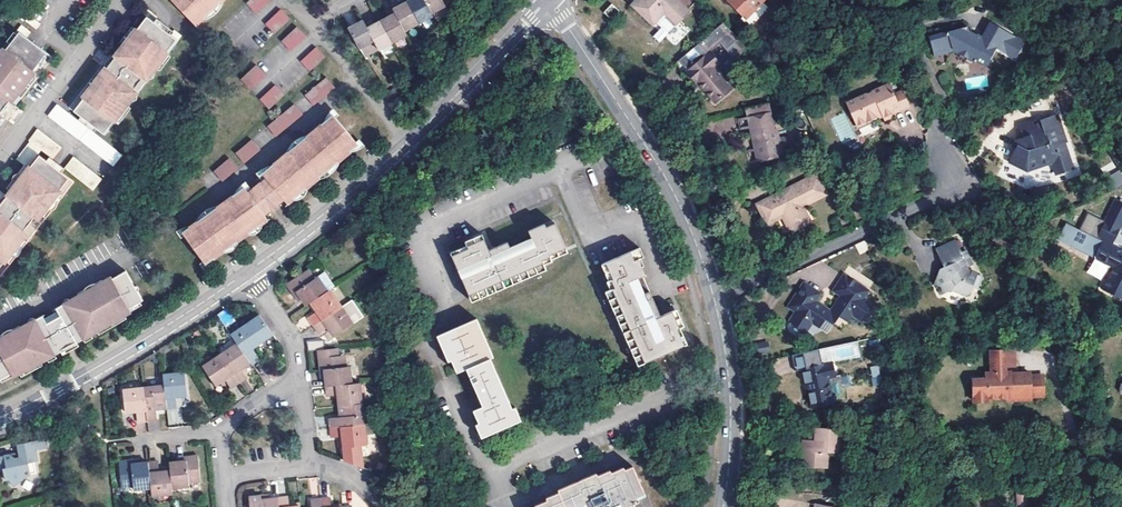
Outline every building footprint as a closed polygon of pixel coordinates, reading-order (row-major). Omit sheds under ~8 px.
[(196,27),(225,0),(170,0),(196,27)] [(246,4),(254,13),(269,0),(251,0),(246,4)] [(418,24),(433,16),(431,13),(424,0),(413,0),(407,3),(418,24)] [(445,6),(451,3),(449,0),(424,0),(431,13),(445,6)] [(669,33),(689,12),(677,0),(636,0),(632,4),(653,26),(658,21),(669,33)] [(741,16),(750,8),(753,12),(765,0),(726,0),(741,16)] [(391,7),(394,10),(405,31),(418,24),(407,3),(404,5),(401,6),(398,3),(391,7)] [(620,11),(612,4),(603,13),(610,21),(620,11)] [(445,6),(431,13),(433,16),(435,21),(449,13),(445,6)] [(750,8),(741,16),(745,20),(753,12),(750,8)] [(73,108),(87,120),(100,129),(108,135),(118,122),(130,106),(159,68),(169,56),(184,36),(177,31),(174,35),(173,35),(157,23),(156,22),(160,17),(148,9),(115,53),(104,44),(99,51),(94,58),(104,66),(73,108)] [(405,31),(394,10),(386,15),(388,19),(384,21),(381,22),(392,43),(407,35),(405,31)] [(291,21),(282,12),(267,26),(275,35),(291,21)] [(30,15),(26,21),(37,29),(41,24),(30,15)] [(184,36),(191,27),(180,18),(173,28),(177,31),(184,36)] [(160,20),(157,23),(173,35),(175,32),(160,20)] [(349,30),(360,49),(374,42),(365,26),(363,22),(349,30)] [(371,22),(365,26),(374,42),(378,50),(392,43),(381,22),(379,23),(373,26),(371,22)] [(696,83),(697,82),(715,104),(732,89),(714,68),(717,65),(707,54),(721,43),(733,58),(747,46),(722,22),(677,61),(686,72),(696,83)] [(966,26),(929,36),(935,55),(952,50),(973,61),(974,59),(985,65),(995,47),(1014,58),(1024,41),(990,22),(982,36),(977,34),(976,35),(975,37),(969,34),(967,31),(966,26)] [(8,116),(15,122),(20,116),(25,109),(17,103),(54,56),(29,36),(32,31),(22,23),(3,49),(0,52),(0,126),(8,116)] [(297,28),(281,42),(289,51),(305,37),(297,28)] [(378,50),(374,42),(360,49),(365,58),(378,50)] [(326,59),(318,50),(302,65),(310,73),(326,59)] [(172,59),(169,56),(159,68),(163,70),(172,59)] [(241,79),(248,88),(264,74),(256,65),(241,79)] [(696,83),(686,72),(684,74),(694,85),(696,83)] [(988,86),(986,75),(964,78),(966,89),(988,86)] [(329,80),(307,98),(314,106),(336,88),(329,80)] [(846,103),(857,126),(876,118),(875,116),(881,113),(883,118),(884,121),(893,116),(893,113),(909,106),(903,91),(895,94),(889,83),(846,103)] [(269,110),(284,96),(277,88),(261,102),(269,110)] [(50,116),(72,134),(81,122),(59,105),(50,116)] [(133,109),(130,106),(118,122),(121,125),(133,109)] [(296,107),(271,128),(278,136),(303,115),(296,107)] [(741,119),(744,130),(747,129),(749,138),(753,137),(756,149),(760,162),(782,155),(775,129),(771,130),(766,112),(741,119)] [(358,147),(333,115),(262,175),(265,179),(284,202),(287,206),(358,147)] [(1052,163),(1056,175),(1073,169),(1064,142),(1066,141),(1057,115),(1032,124),(1031,122),(1020,126),(1023,137),(1021,142),(1016,141),(1012,147),(1016,149),(1010,163),(1027,171),(1052,163)] [(744,130),(741,119),(736,121),(739,132),(744,130)] [(100,129),(87,120),(85,122),(97,132),(100,129)] [(91,130),(81,122),(72,134),(82,141),(91,130)] [(62,148),(39,130),(30,141),(53,159),(62,148)] [(125,156),(91,130),(82,141),(114,168),(125,156)] [(30,142),(16,160),(24,167),(29,170),(39,156),(43,152),(30,142)] [(253,142),(237,155),(244,163),(260,150),(253,142)] [(760,162),(756,149),(744,153),(747,166),(760,162)] [(75,184),(63,174),(48,163),(39,156),(29,170),(11,192),(7,196),(0,191),(0,280),(75,184)] [(92,191),(102,181),(74,158),(65,169),(92,191)] [(51,159),(48,163),(63,174),(65,170),(51,159)] [(231,160),(216,172),(223,181),(238,169),(231,160)] [(24,167),(7,189),(11,192),(29,170),(24,167)] [(1121,184),(1121,173),(1120,169),(1109,175),(1116,187),(1121,184)] [(725,186),(723,175),(720,173),(709,175),(708,178),(710,189),(713,190),(724,188),(725,186)] [(802,206),(806,204),(826,195),(816,175),(757,204),(766,224),(783,216),(784,219),(791,232),(810,223),(802,206)] [(265,179),(248,192),(265,216),(284,202),(265,179)] [(268,221),(265,216),(248,192),(245,188),(182,233),(205,266),(268,221)] [(802,206),(810,223),(814,221),(806,204),(802,206)] [(783,216),(766,224),(768,228),(784,219),(783,216)] [(471,297),(545,265),(543,261),(550,257),(549,256),(566,249),(555,224),(547,227),(545,224),(528,231),(531,238),(510,247),(508,242),(494,248),(488,251),(483,239),(467,247),(468,249),(453,256),(471,297)] [(1102,228),(1098,237),(1112,245),(1119,229),(1110,225),(1107,230),(1102,228)] [(956,239),(935,248),(944,267),(939,269),(933,285),(940,287),(943,294),(951,291),(966,296),(971,294),(975,284),(979,286),(983,277),(970,271),(968,267),(974,264),(967,250),(962,252),(956,239)] [(860,254),(869,249),(864,240),(855,245),(860,254)] [(1101,243),(1094,259),(1113,268),(1102,291),(1121,300),(1121,253),(1101,243)] [(680,328),(672,311),(661,316),(659,313),(642,277),(645,275),(642,267),(644,267),(641,259),(644,258),(639,248),(606,262),(614,279),(613,280),(616,287),(605,293),(638,366),(685,345),(678,329),(680,328)] [(148,260),(130,270),(137,282),(154,272),(148,260)] [(545,265),(471,297),(473,301),(547,270),(545,265)] [(311,303),(327,292),(318,279),(315,281),(307,270),(287,283),(294,294),(297,292),(298,294),(302,300),(306,306),(311,303)] [(0,379),(11,373),(13,377),(20,373),(42,362),(47,359),(55,355),(62,351),(61,349),(76,341),(77,343),(83,339),(91,335),(97,331),(122,317),(131,312),(129,308),(139,303),(143,301),(126,272),(114,279),(112,277),(58,308),(60,311),(46,318),(44,314),(0,338),(0,379)] [(840,316),(848,321),(853,313),(861,319),(873,303),(865,297),(870,289),(846,273),(836,288),(843,293),(831,310),(816,300),(820,294),(804,284),(788,307),(796,312),(811,323),(819,328),(825,318),(833,323),(833,321),(836,323),(840,316)] [(324,274),(318,279),(327,292),(329,290),(334,287),(324,274)] [(327,292),(311,303),(315,310),(317,312),(309,318),(314,326),(341,308),(329,290),(327,292)] [(297,292),(294,294),(299,302),(302,300),(298,294),(297,292)] [(633,368),(638,366),(605,293),(600,295),(633,368)] [(141,306),(139,303),(129,308),(131,312),(141,306)] [(873,303),(861,319),(869,325),(881,308),(873,303)] [(352,325),(341,308),(314,326),(320,334),(328,328),(334,337),(352,325)] [(224,327),(234,323),(228,309),(218,313),(224,327)] [(811,323),(796,312),(791,320),(806,330),(811,323)] [(238,345),(250,363),(258,357),(252,349),(273,335),(260,315),(232,336),(238,345)] [(840,316),(836,323),(843,328),(848,321),(840,316)] [(124,321),(122,317),(97,331),(99,335),(124,321)] [(825,318),(819,328),(826,332),(833,323),(825,318)] [(494,357),(478,319),(438,337),(450,364),(453,363),(458,373),(467,369),(480,401),(483,407),(474,411),(480,424),(477,425),(482,438),(522,421),(516,409),(513,410),(491,359),(494,357)] [(323,348),(322,340),(306,341),(307,349),(323,348)] [(78,346),(77,343),(76,341),(61,349),(62,351),(64,355),(72,350),(78,346)] [(757,343),(759,352),(768,350),(767,341),(757,343)] [(238,345),(220,356),(239,383),(247,378),(241,369),(250,363),(238,345)] [(320,358),(321,371),(325,370),(325,373),(326,379),(326,387),(351,384),(349,366),(346,366),(344,355),(338,356),(337,348),(319,350),(320,358)] [(841,377),(835,378),(831,378),(829,364),(823,365),(819,349),(801,353),(804,369),(801,369),(804,384),(807,383),(811,408),(845,402),(841,377)] [(972,380),(973,402),(987,402),(987,399),(1006,398),(1006,401),(1030,400),(1030,397),(1043,396),(1042,376),(1029,376),(1029,374),(1018,374),(1014,378),(1012,378),(1010,378),(1010,374),(1009,373),(1005,373),(1004,366),(1014,366),(1014,350),(990,351),(991,374),(985,374),(985,379),(972,380)] [(795,371),(801,369),(804,369),(801,353),(792,355),(795,371)] [(231,389),(239,383),(220,356),(203,367),(216,386),(224,380),(231,389)] [(44,365),(42,362),(20,373),(22,377),(44,365)] [(881,384),(879,365),(871,366),(872,384),(881,384)] [(11,373),(0,379),(2,383),(13,377),(11,373)] [(163,375),(164,386),(166,408),(176,407),(175,397),(186,395),(184,373),(163,375)] [(359,384),(351,384),(326,387),(327,396),(338,395),(338,398),(339,407),(361,404),(359,384)] [(164,386),(144,388),(147,421),(157,420),(156,410),(166,408),(164,386)] [(137,422),(147,421),(144,388),(123,391),(125,413),(136,412),(137,422)] [(361,404),(339,407),(340,415),(340,417),(330,419),(331,428),(363,425),(361,404)] [(59,430),(69,430),(69,418),(60,418),(59,430)] [(148,431),(159,430),(158,421),(147,422),(148,431)] [(366,446),(363,425),(331,428),(332,438),(342,437),(343,448),(361,446),(366,446)] [(815,441),(803,440),(802,468),(827,469),(828,453),(839,454),(840,429),(816,428),(815,441)] [(44,442),(17,447),(20,461),(15,462),(9,459),(0,461),(0,474),(4,474),(6,484),(8,484),(13,491),(24,482),(23,479),(35,477),(37,465),(35,453),(46,451),(44,442)] [(361,446),(343,448),(344,461),(363,468),(361,446)] [(198,456),(185,458),(186,461),(182,462),(177,462),(170,463),(171,471),(172,488),(189,487),(189,483),(200,482),(198,456)] [(148,463),(140,464),(134,465),(131,465),(131,461),(119,462),(121,488),(133,486),(133,490),(151,489),(148,463)] [(172,488),(171,471),(162,472),(159,472),(158,462),(148,463),(151,489),(152,496),(173,494),(173,493),(172,488)] [(646,495),(632,467),(625,470),(624,468),(612,473),(610,470),(598,475),(597,472),(558,490),(559,492),(546,498),(547,501),(534,506),(627,506),(639,501),(638,499),(646,495)] [(270,500),(265,500),(261,501),(261,496),(248,498),(249,506),(279,506),(278,499),(270,500)] [(288,498),(278,499),(279,506),(289,506),(288,498)] [(330,499),(321,500),(321,506),(331,506),(330,499)]
